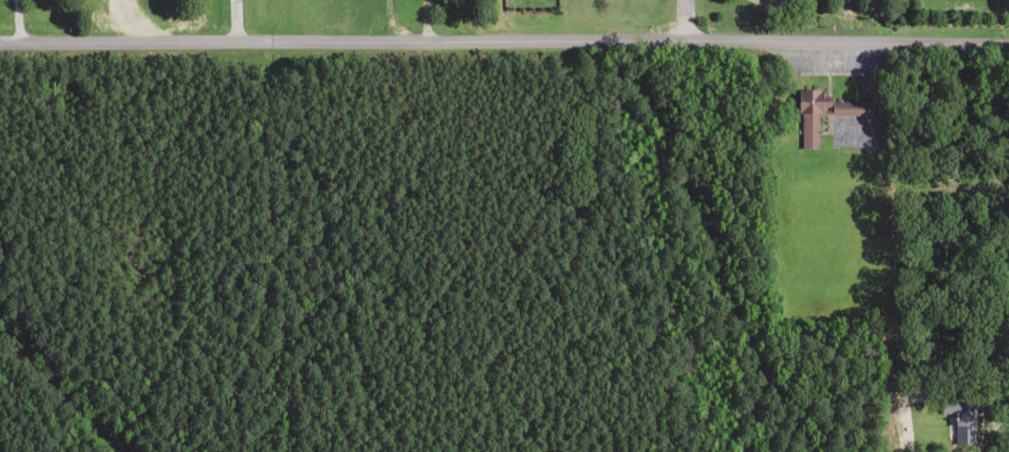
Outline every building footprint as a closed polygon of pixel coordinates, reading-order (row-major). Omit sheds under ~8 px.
[(868,99),(820,99),(820,87),(797,87),(797,147),(816,147),(816,114),(868,114),(868,99)] [(965,441),(963,432),(955,433),(956,443),(965,441)]
